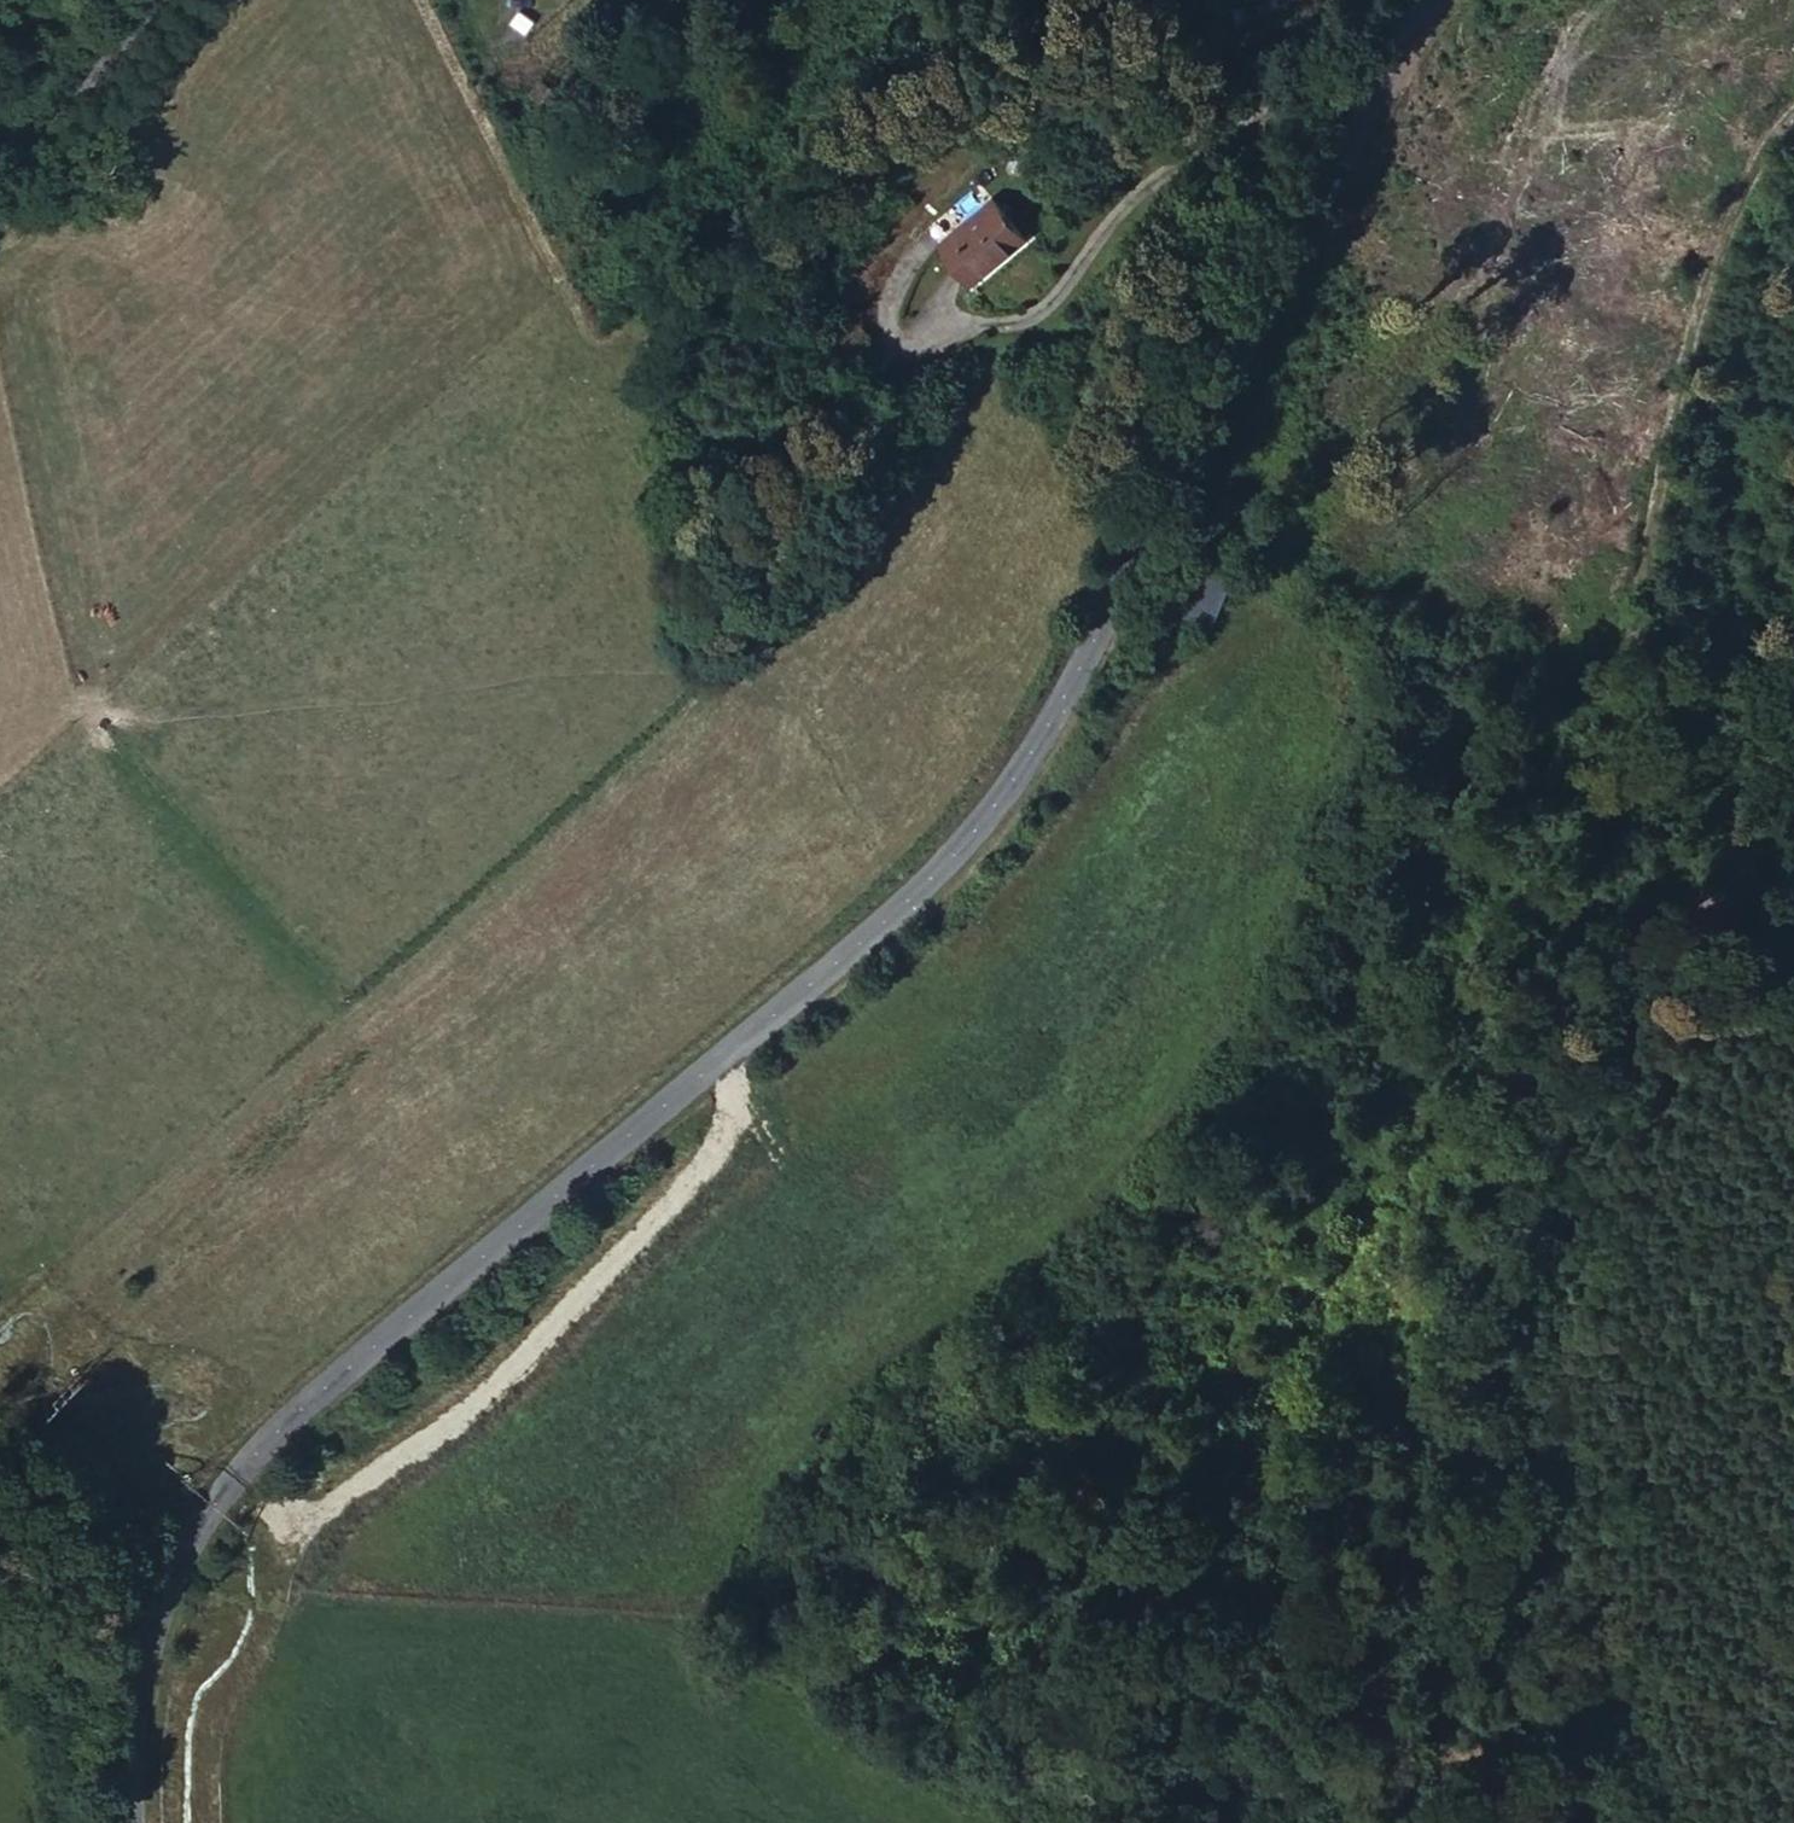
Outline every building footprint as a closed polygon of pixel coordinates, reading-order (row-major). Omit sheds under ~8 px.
[(946,288),(997,235),(960,198),(908,252),(946,288)] [(1199,569),(1180,628),(1213,639),(1232,580),(1199,569)]
